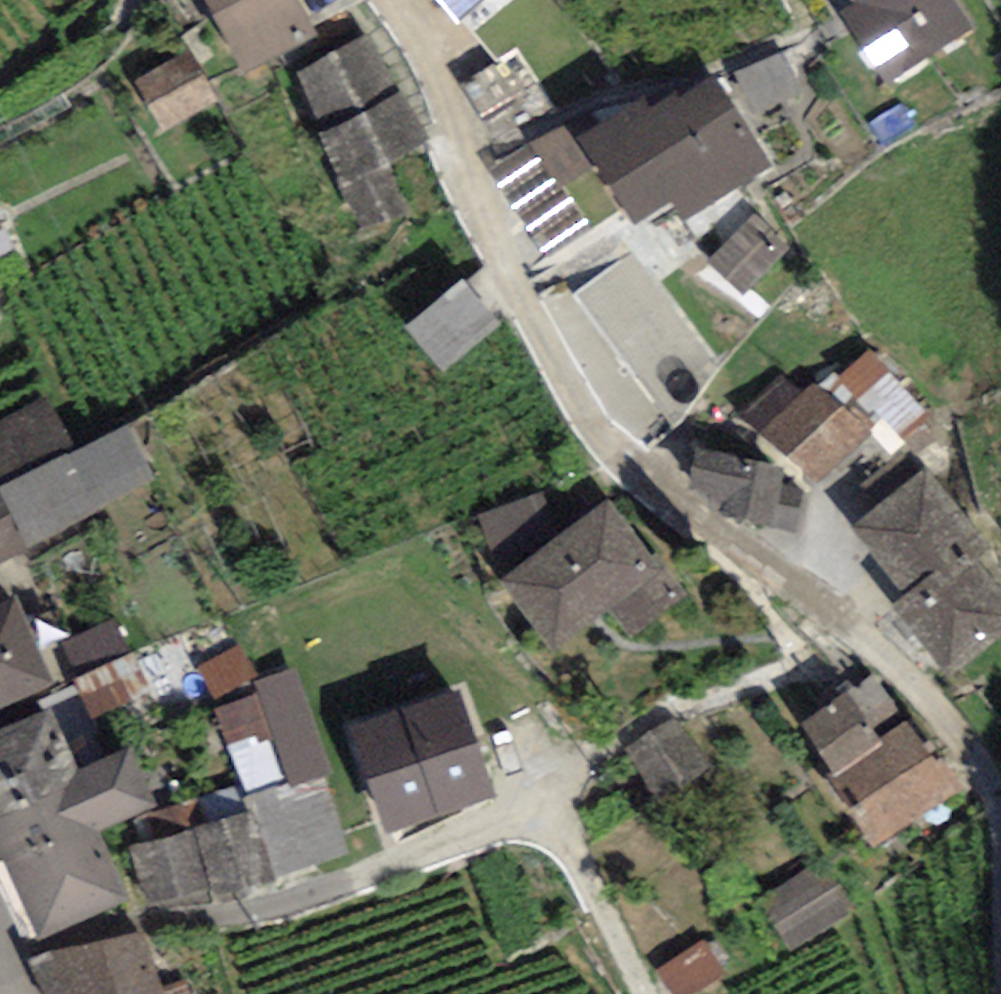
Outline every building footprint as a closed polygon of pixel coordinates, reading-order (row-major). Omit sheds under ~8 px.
[(295,0),(200,0),(244,85),(319,46),(295,0)] [(455,25),(484,0),(433,0),(455,25)] [(954,0),(851,0),(859,11),(842,16),(892,86),(974,28),(954,0)] [(561,95),(526,41),(457,86),(491,140),(561,95)] [(426,146),(366,42),(294,83),(328,140),(315,147),(363,230),(404,207),(383,170),(426,146)] [(742,65),(758,104),(804,86),(789,47),(742,65)] [(216,99),(184,52),(132,86),(163,134),(216,99)] [(640,104),(576,145),(634,234),(673,209),(686,228),(773,172),(716,83),(674,109),(671,105),(650,119),(640,104)] [(787,253),(753,219),(709,261),(743,296),(787,253)] [(499,334),(463,288),(403,334),(439,381),(499,334)] [(843,373),(901,433),(932,404),(873,343),(843,373)] [(802,397),(778,375),(735,422),(817,495),(872,433),(815,382),(802,397)] [(48,396),(0,420),(0,566),(159,485),(127,424),(76,450),(48,396)] [(779,477),(694,460),(686,497),(722,504),(718,522),(767,532),(779,477)] [(922,470),(843,533),(904,610),(897,615),(948,678),(1000,636),(1000,593),(976,562),(988,553),(922,470)] [(650,564),(606,508),(498,590),(551,660),(614,612),(637,642),(690,602),(657,559),(650,564)] [(55,689),(13,608),(0,615),(0,717),(55,689)] [(122,611),(67,634),(94,701),(149,679),(122,611)] [(215,689),(260,673),(247,640),(203,657),(215,689)] [(302,659),(261,673),(297,781),(338,767),(302,659)] [(257,680),(218,693),(238,749),(277,736),(257,680)] [(455,693),(345,728),(380,838),(491,803),(455,693)] [(879,753),(840,703),(800,734),(836,780),(824,790),(874,855),(955,793),(908,732),(879,753)] [(718,775),(677,718),(622,757),(664,814),(718,775)] [(0,740),(0,875),(34,953),(127,913),(97,844),(159,817),(134,758),(77,782),(50,719),(0,740)] [(255,820),(130,853),(147,916),(272,883),(255,820)] [(853,905),(817,856),(753,903),(789,952),(853,905)] [(136,940),(55,969),(64,993),(155,993),(136,940)] [(702,944),(658,971),(672,993),(694,993),(722,977),(702,944)]
